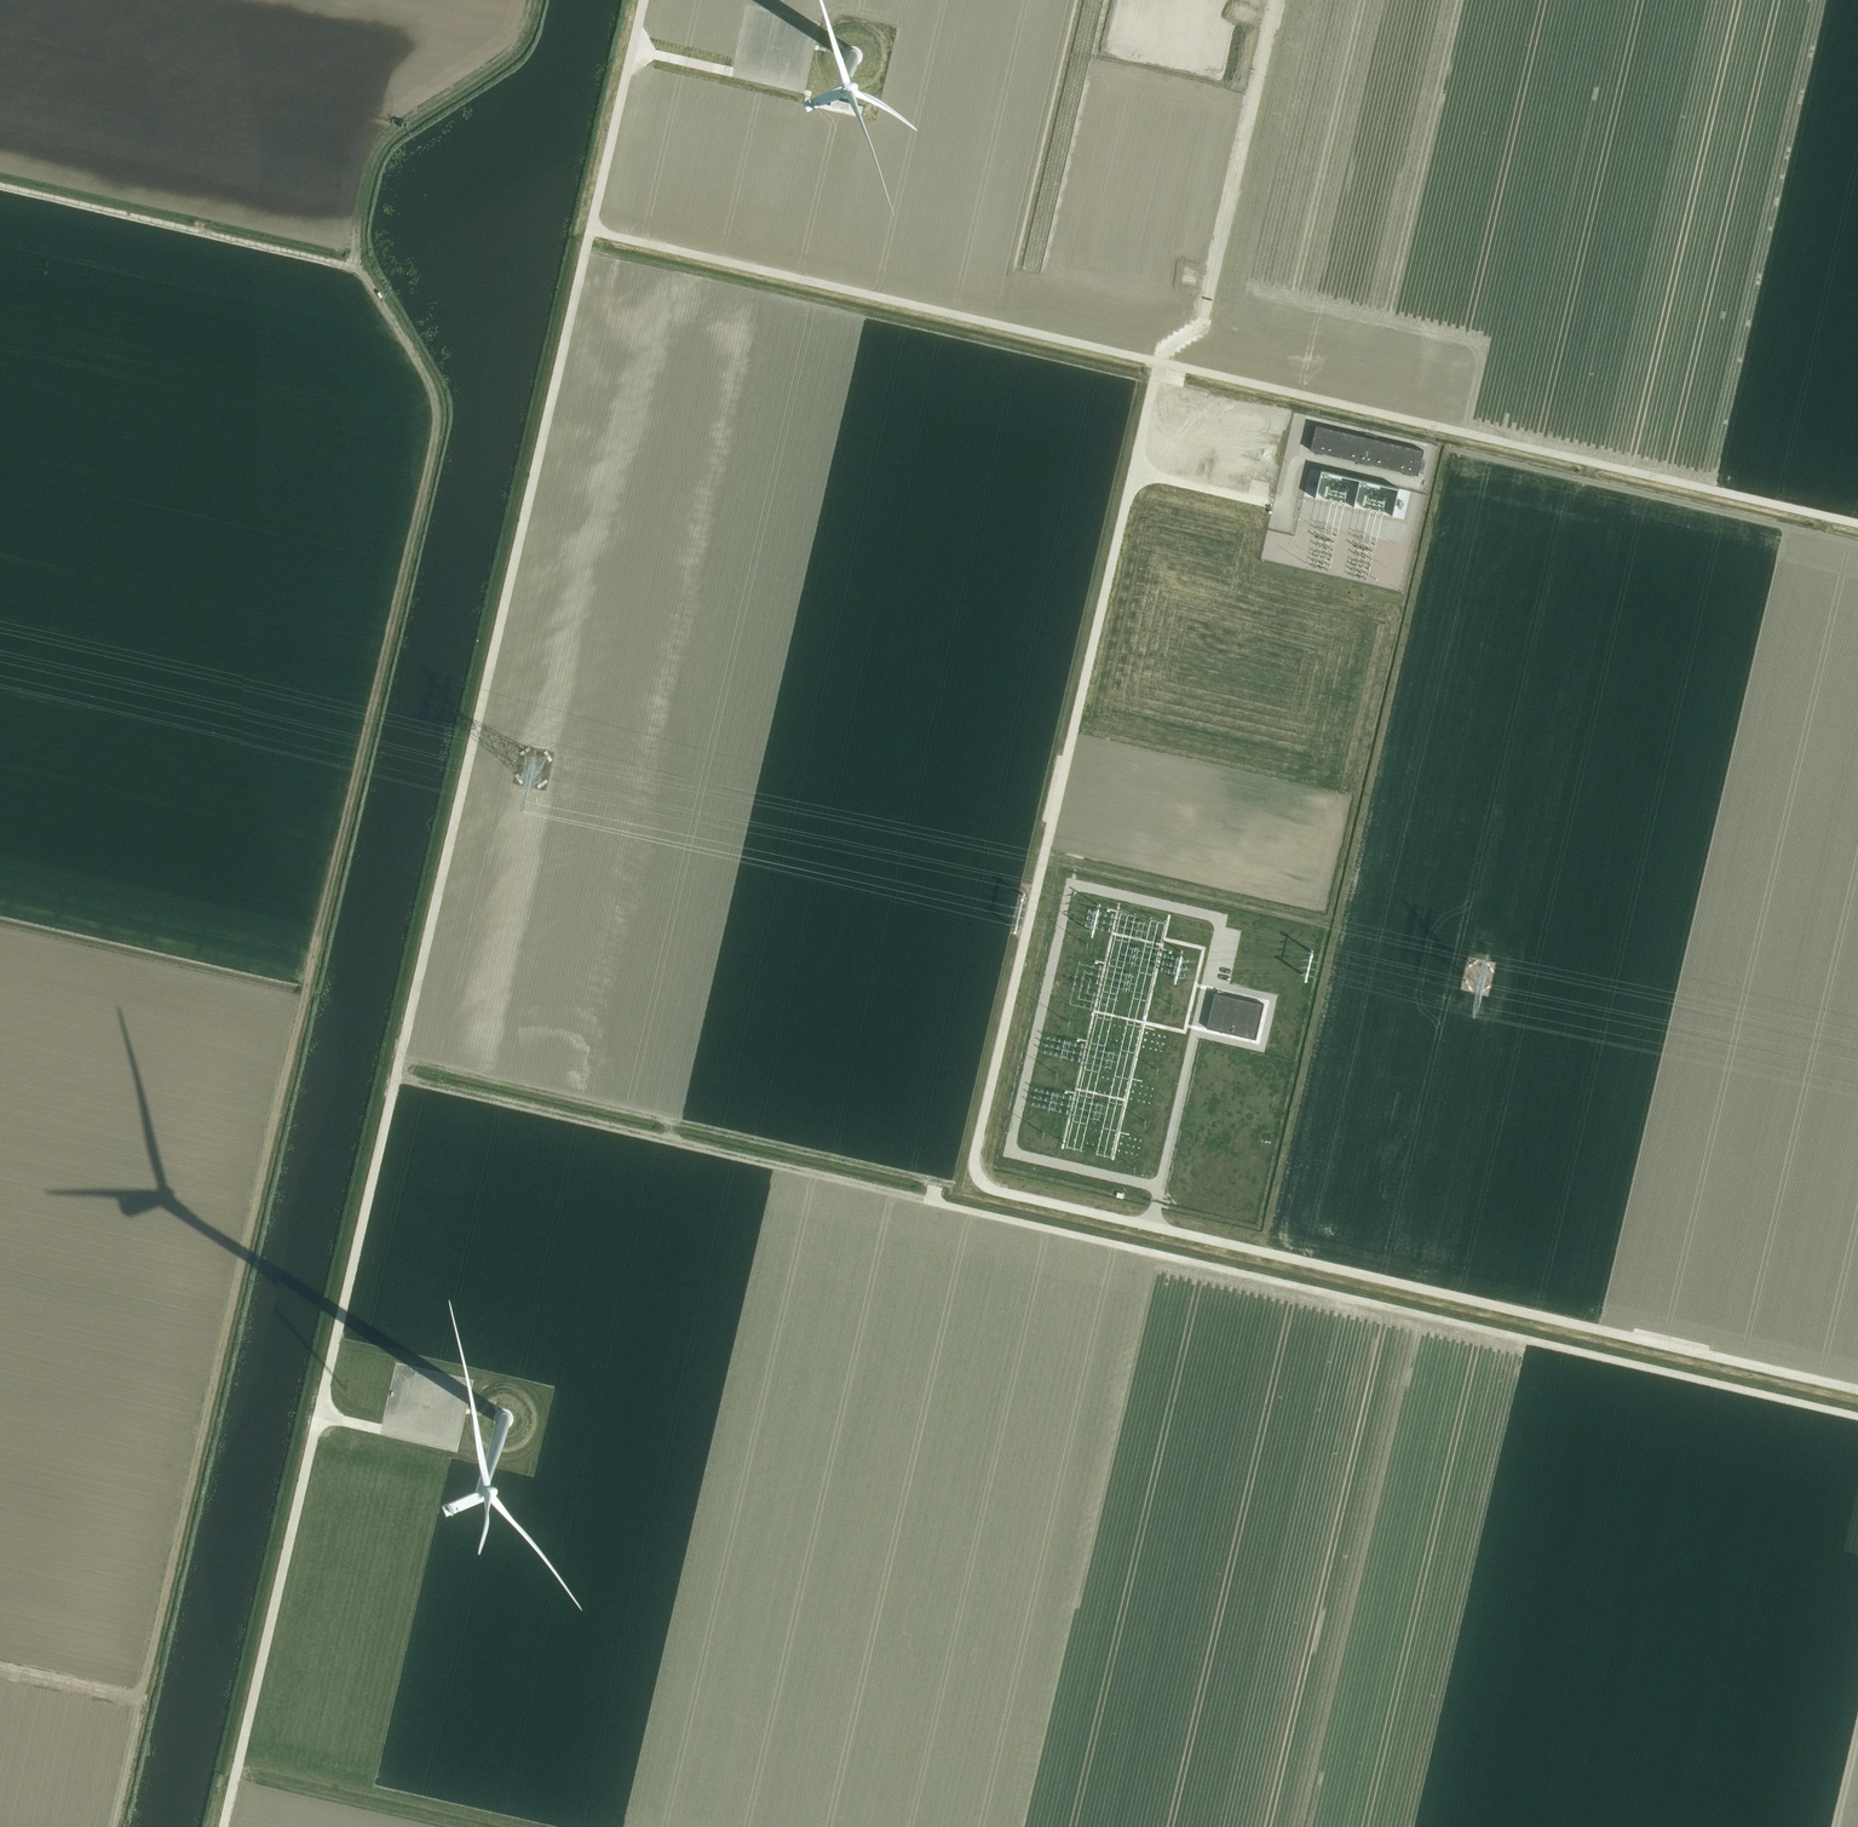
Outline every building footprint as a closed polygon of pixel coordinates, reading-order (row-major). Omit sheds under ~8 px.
[(845,55),(845,56),(845,57),(845,58),(846,59),(846,60),(847,61),(848,62),(849,62),(850,63),(851,63),(852,63),(853,63),(855,63),(856,62),(857,62),(857,61),(858,60),(859,59),(859,58),(859,57),(860,56),(859,55),(859,54),(859,53),(858,52),(857,51),(857,50),(856,49),(854,49),(853,49),(852,49),(851,49),(850,49),(849,49),(848,50),(847,51),(846,52),(846,53),(845,54),(845,55)] [(863,106),(832,99),(830,106),(861,113),(863,106)] [(1423,450),(1378,440),(1361,436),(1316,425),(1313,435),(1311,445),(1310,450),(1315,451),(1325,453),(1355,461),(1372,464),(1405,472),(1415,474),(1418,475),(1419,470),(1421,460),(1423,450)] [(1392,517),(1399,488),(1321,470),(1315,499),(1392,517)] [(1214,992),(1206,1028),(1256,1039),(1264,1004),(1214,992)] [(496,1418),(496,1419),(496,1420),(497,1421),(497,1422),(498,1423),(498,1424),(499,1425),(500,1425),(501,1426),(502,1426),(504,1426),(505,1426),(506,1426),(507,1425),(508,1425),(509,1424),(509,1423),(510,1422),(510,1421),(511,1420),(511,1419),(511,1418),(510,1417),(510,1416),(509,1415),(509,1414),(508,1413),(507,1412),(506,1412),(505,1412),(504,1412),(502,1412),(501,1412),(500,1412),(499,1413),(498,1414),(498,1415),(497,1416),(497,1417),(496,1418)]
